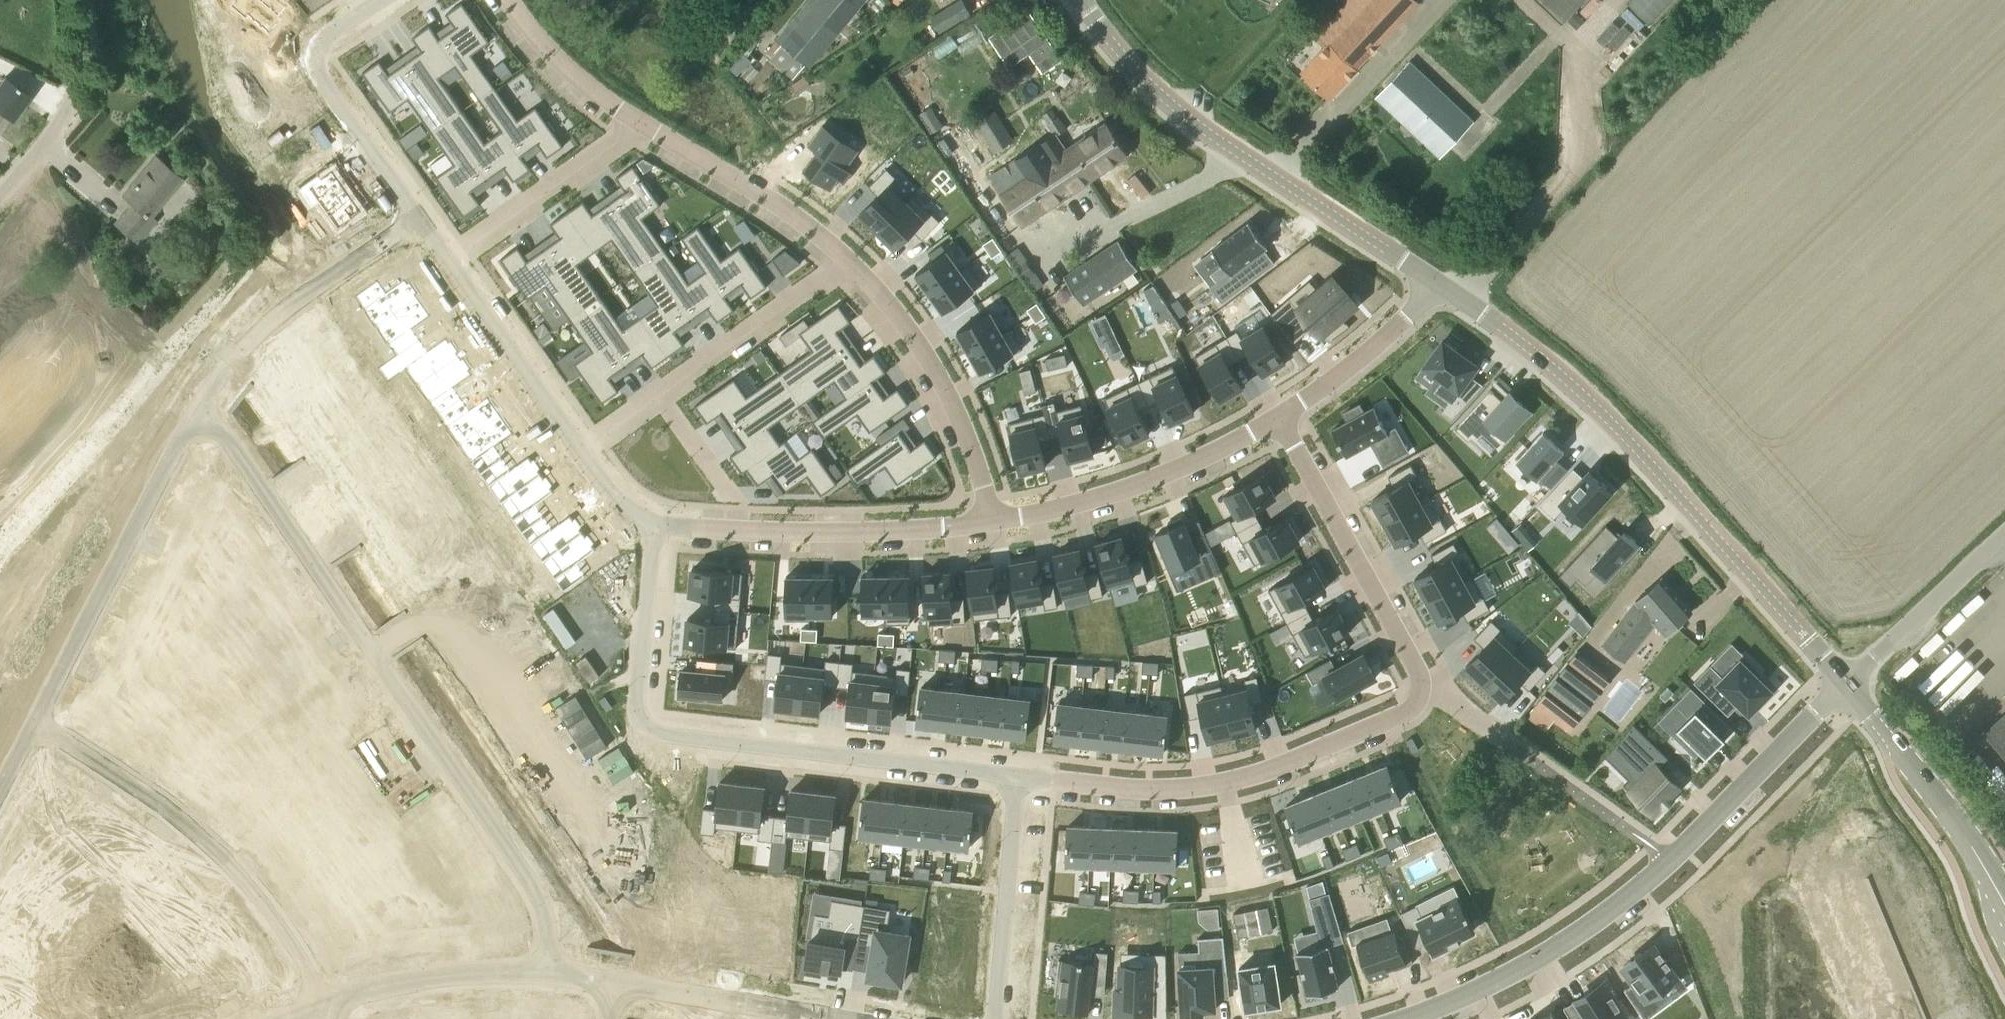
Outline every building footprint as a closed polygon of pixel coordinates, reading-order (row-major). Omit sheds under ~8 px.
[(229,4),(244,17),(246,14),(267,33),(280,18),(277,15),(284,7),(277,0),(232,0),(229,4)] [(777,40),(765,54),(794,78),(806,64),(810,67),(840,31),(856,11),(865,0),(811,0),(777,40)] [(872,5),(881,15),(892,4),(887,0),(877,0),(872,5)] [(969,12),(961,0),(959,0),(931,19),(939,32),(969,12)] [(1419,1),(1417,0),(1349,0),(1315,37),(1326,47),(1303,72),(1330,97),(1357,68),(1357,67),(1419,1)] [(1563,24),(1585,0),(1537,0),(1563,24)] [(1627,4),(1649,24),(1672,0),(1631,0),(1627,4)] [(456,27),(439,38),(458,64),(456,65),(479,98),(495,86),(472,54),(490,41),(480,26),(482,24),(476,16),(474,18),(463,2),(446,13),(452,21),(456,27)] [(856,11),(840,31),(846,36),(862,16),(856,11)] [(1028,11),(988,38),(1008,67),(1028,53),(1041,73),(1062,59),(1028,11)] [(422,50),(406,62),(447,120),(463,109),(440,77),(456,65),(458,64),(439,38),(436,33),(430,25),(413,37),(419,45),(422,50)] [(380,60),(363,72),(374,88),(372,90),(378,98),(380,96),(391,111),(409,99),(432,131),(447,120),(406,62),(390,74),(386,68),(380,60)] [(1410,63),(1378,97),(1440,155),(1472,121),(1410,63)] [(6,114),(12,118),(30,94),(5,76),(0,83),(0,122),(6,114)] [(495,86),(479,98),(502,130),(503,129),(522,155),(538,144),(542,149),(548,157),(564,146),(553,130),(555,128),(549,120),(547,121),(536,106),(518,119),(495,86)] [(931,106),(919,114),(931,134),(943,126),(931,106)] [(463,109),(447,120),(488,179),(505,167),(509,173),(514,181),(531,169),(525,160),(522,155),(503,129),(502,130),(486,142),(463,109)] [(1057,135),(1067,129),(1052,109),(1043,115),(1056,134),(1057,135)] [(994,152),(1013,141),(994,110),(976,121),(994,152)] [(1057,135),(1056,134),(990,176),(1022,225),(1127,154),(1107,123),(1102,126),(1095,116),(1072,131),(1079,142),(1066,150),(1057,135)] [(447,120),(432,131),(455,164),(436,176),(447,192),(445,193),(451,201),(453,200),(464,216),(481,204),(476,196),(472,191),(488,179),(447,120)] [(818,151),(804,170),(831,189),(839,177),(845,181),(851,172),(846,168),(858,150),(823,125),(809,145),(818,151)] [(407,134),(397,140),(404,150),(408,148),(414,143),(407,134)] [(414,143),(408,148),(415,158),(424,151),(417,141),(414,143)] [(182,178),(157,157),(136,182),(134,180),(123,194),(138,206),(132,215),(126,210),(116,223),(139,242),(156,221),(151,216),(182,178)] [(626,191),(609,202),(651,261),(666,250),(643,217),(661,204),(651,189),(653,188),(647,179),(645,181),(633,165),(616,177),(622,185),(626,191)] [(318,173),(297,187),(311,206),(316,203),(335,229),(362,210),(332,166),(319,175),(318,173)] [(878,194),(860,212),(878,230),(907,201),(889,183),(896,176),(887,167),(869,185),(878,194)] [(583,200),(567,212),(595,251),(612,239),(635,272),(651,261),(609,202),(593,214),(589,208),(583,200)] [(907,201),(878,230),(895,248),(914,229),(923,238),(940,220),(931,211),(924,218),(907,201)] [(561,237),(544,248),(585,307),(601,296),(578,263),(595,251),(567,212),(551,223),(557,231),(561,237)] [(1249,222),(1212,250),(1230,274),(1237,269),(1248,283),(1272,265),(1261,251),(1267,246),(1249,222)] [(698,226),(682,238),(705,271),(706,270),(725,296),(742,284),(751,297),(767,286),(757,271),(759,269),(753,261),(751,263),(740,247),(722,259),(698,226)] [(993,236),(983,243),(988,250),(998,243),(993,236)] [(1139,268),(1120,238),(1065,274),(1084,303),(1139,268)] [(998,243),(988,250),(992,257),(1002,250),(998,243)] [(1044,284),(1019,246),(1008,253),(1034,291),(1044,284)] [(518,247),(501,259),(512,274),(509,275),(515,284),(518,282),(529,298),(547,285),(570,318),(585,307),(544,248),(528,260),(524,254),(518,247)] [(786,249),(773,259),(784,274),(802,262),(786,249)] [(666,250),(651,261),(692,319),(708,308),(712,313),(718,321),(735,309),(725,296),(706,270),(705,271),(689,283),(666,250)] [(947,250),(916,273),(930,292),(961,269),(947,250)] [(220,265),(228,274),(237,265),(229,257),(220,265)] [(651,261),(635,272),(658,304),(641,316),(669,356),(685,344),(679,336),(675,331),(692,319),(651,261)] [(1176,263),(1170,268),(1171,270),(1170,271),(1172,274),(1173,273),(1175,275),(1181,270),(1176,263)] [(961,269),(930,292),(944,311),(975,288),(961,269)] [(1161,274),(1155,279),(1164,292),(1171,287),(1161,274)] [(1290,297),(1271,313),(1293,344),(1313,326),(1321,335),(1324,333),(1331,340),(1350,326),(1342,317),(1355,306),(1348,298),(1350,296),(1334,276),(1318,290),(1298,307),(1291,298),(1290,297)] [(378,279),(356,295),(365,308),(371,304),(383,321),(418,297),(415,293),(408,283),(405,279),(386,292),(378,279)] [(601,296),(585,307),(626,365),(643,354),(647,359),(652,367),(669,356),(641,316),(624,328),(601,296)] [(418,297),(383,321),(395,338),(389,342),(398,355),(420,339),(412,328),(430,315),(418,297)] [(1037,301),(1027,308),(1032,315),(1042,308),(1037,301)] [(813,350),(780,373),(791,388),(849,347),(838,331),(851,321),(839,304),(810,325),(800,332),(813,350)] [(585,307),(570,318),(593,350),(575,363),(585,378),(583,380),(589,388),(591,386),(602,402),(619,390),(614,382),(610,377),(626,365),(585,307)] [(1042,308),(1032,315),(1037,322),(1047,315),(1042,308)] [(991,311),(957,330),(969,351),(1003,332),(991,311)] [(804,318),(795,325),(800,332),(810,325),(804,318)] [(544,322),(535,329),(541,337),(550,331),(544,322)] [(1237,329),(1227,336),(1240,357),(1250,351),(1263,373),(1274,367),(1276,369),(1285,363),(1284,361),(1286,360),(1264,324),(1242,338),(1237,329)] [(1003,332),(969,351),(981,372),(1015,352),(1003,332)] [(1221,350),(1200,364),(1221,399),(1243,385),(1230,363),(1240,357),(1227,336),(1216,342),(1221,350)] [(420,339),(398,355),(407,367),(413,363),(424,380),(459,355),(457,352),(449,342),(446,337),(428,351),(420,339)] [(1443,341),(1425,366),(1444,379),(1434,391),(1449,402),(1442,411),(1452,418),(1483,384),(1470,375),(1477,365),(1456,350),(1457,348),(1447,340),(1445,342),(1443,341)] [(849,347),(791,388),(802,404),(834,381),(846,397),(846,398),(872,380),(873,381),(886,371),(874,354),(861,364),(849,347)] [(761,350),(754,355),(759,362),(766,357),(761,350)] [(459,355),(424,380),(436,397),(430,401),(439,413),(461,398),(453,387),(472,374),(469,369),(461,359),(459,355)] [(735,378),(695,405),(707,422),(721,413),(732,429),(791,388),(780,373),(747,396),(735,378)] [(1150,376),(1139,381),(1149,404),(1160,399),(1171,422),(1195,411),(1177,373),(1154,384),(1150,376)] [(846,397),(812,421),(824,437),(857,414),(870,432),(909,404),(898,388),(885,397),(873,381),(872,380),(846,398),(846,397)] [(1132,395),(1109,406),(1118,426),(1116,427),(1120,437),(1123,436),(1126,443),(1150,432),(1139,409),(1149,404),(1139,381),(1128,386),(1132,395)] [(744,446),(730,455),(742,472),(747,469),(747,468),(781,444),(781,443),(769,427),(802,404),(791,388),(732,429),(744,446)] [(1491,389),(1455,428),(1468,440),(1472,437),(1480,428),(1502,448),(1516,433),(1513,430),(1529,412),(1530,411),(1518,400),(1517,400),(1516,402),(1508,395),(1507,397),(1503,401),(1491,389)] [(461,398),(439,413),(448,426),(454,422),(466,439),(500,414),(498,411),(491,400),(488,396),(469,410),(461,398)] [(1348,421),(1332,430),(1346,456),(1372,443),(1384,465),(1408,451),(1395,428),(1388,432),(1374,407),(1364,412),(1360,404),(1344,413),(1348,421)] [(1057,410),(1045,413),(1051,437),(1063,434),(1069,459),(1094,453),(1084,413),(1059,419),(1057,410)] [(1035,425),(1011,432),(1014,446),(1012,447),(1014,458),(1017,457),(1021,472),(1046,465),(1040,440),(1051,437),(1045,413),(1033,416),(1035,425)] [(500,414),(466,439),(478,456),(472,460),(481,472),(502,457),(494,446),(513,432),(500,414)] [(898,432),(846,469),(858,485),(885,466),(898,484),(913,473),(915,475),(923,469),(921,467),(937,456),(925,439),(912,448),(899,431),(898,432)] [(1543,432),(1517,461),(1538,480),(1541,477),(1552,487),(1568,469),(1557,459),(1564,451),(1547,435),(1543,432)] [(781,444),(747,468),(747,469),(758,484),(772,475),(784,493),(785,492),(785,491),(808,475),(821,495),(838,483),(813,448),(798,458),(786,440),(781,443),(781,444)] [(502,457),(481,472),(489,485),(495,481),(507,498),(542,473),(539,470),(532,459),(529,455),(510,468),(502,457)] [(1395,488),(1372,500),(1384,522),(1420,502),(1409,480),(1417,476),(1411,464),(1389,477),(1395,488)] [(1570,473),(1541,505),(1555,518),(1565,506),(1582,522),(1612,490),(1597,476),(1592,472),(1590,471),(1584,477),(1580,482),(1570,473)] [(542,473),(507,498),(519,515),(513,519),(522,531),(544,516),(536,505),(554,491),(542,473)] [(1247,483),(1227,494),(1239,516),(1231,521),(1237,532),(1259,519),(1253,509),(1276,497),(1263,474),(1257,478),(1255,475),(1245,480),(1247,483)] [(1420,502),(1384,522),(1396,544),(1419,531),(1425,542),(1447,530),(1441,519),(1432,524),(1420,502)] [(544,516),(522,531),(531,544),(537,540),(548,557),(583,532),(570,514),(552,527),(544,516)] [(1171,528),(1154,535),(1171,576),(1191,567),(1197,582),(1221,572),(1204,531),(1191,537),(1186,526),(1182,516),(1168,522),(1171,528)] [(1259,519),(1237,532),(1243,542),(1251,538),(1263,560),(1300,540),(1287,517),(1265,530),(1259,519)] [(1606,524),(1559,575),(1571,586),(1579,578),(1586,585),(1599,571),(1607,579),(1640,544),(1624,530),(1619,536),(1606,524)] [(583,532),(548,557),(560,573),(555,577),(563,590),(585,575),(579,567),(598,554),(595,550),(588,539),(583,532)] [(1109,540),(1097,543),(1109,583),(1133,576),(1136,585),(1148,582),(1141,558),(1129,561),(1122,536),(1120,537),(1119,534),(1108,537),(1109,540)] [(1438,566),(1415,578),(1427,600),(1463,580),(1452,558),(1460,554),(1454,542),(1432,555),(1438,566)] [(1080,548),(1055,554),(1064,595),(1089,589),(1091,598),(1103,595),(1098,571),(1086,574),(1080,548)] [(1037,558),(1012,563),(1018,603),(1044,599),(1045,609),(1058,607),(1054,582),(1041,584),(1037,558)] [(980,567),(968,569),(973,610),(998,607),(999,617),(1012,615),(1009,590),(997,591),(994,566),(992,566),(991,563),(980,564),(980,567)] [(1313,565),(1277,585),(1289,607),(1281,612),(1287,623),(1309,611),(1303,600),(1326,588),(1313,565)] [(692,568),(690,594),(716,596),(715,608),(740,610),(741,598),(731,597),(734,572),(711,570),(712,567),(700,566),(700,569),(692,568)] [(950,572),(924,573),(927,615),(952,613),(953,623),(966,622),(964,597),(952,598),(950,572)] [(886,575),(862,575),(863,614),(887,614),(886,575)] [(910,575),(886,575),(887,614),(910,614),(910,575)] [(786,576),(786,615),(810,615),(810,576),(786,576)] [(810,576),(810,615),(834,615),(834,576),(810,576)] [(1637,600),(1603,644),(1625,661),(1649,630),(1642,622),(1650,615),(1655,622),(1666,634),(1692,611),(1662,577),(1636,600),(1637,600)] [(1463,580),(1427,600),(1439,622),(1462,609),(1468,620),(1490,608),(1484,597),(1475,602),(1463,580)] [(688,618),(686,643),(727,647),(729,622),(739,622),(740,610),(715,608),(714,620),(688,618)] [(1309,611),(1287,623),(1293,633),(1301,629),(1314,651),(1350,631),(1349,629),(1351,628),(1346,618),(1343,619),(1337,608),(1315,621),(1309,611)] [(1484,647),(1466,665),(1484,683),(1513,653),(1495,636),(1501,629),(1492,620),(1474,638),(1484,647)] [(802,629),(801,641),(809,641),(810,629),(802,629)] [(810,629),(809,641),(817,642),(818,629),(810,629)] [(1972,662),(1949,637),(1941,645),(1929,632),(1892,666),(1927,704),(1972,662)] [(879,633),(878,645),(886,646),(887,634),(879,633)] [(887,634),(886,646),(894,646),(895,634),(887,634)] [(940,649),(939,661),(947,661),(948,649),(940,649)] [(948,649),(947,661),(955,662),(956,650),(948,649)] [(1578,650),(1536,703),(1551,715),(1571,730),(1593,703),(1584,696),(1604,670),(1578,650)] [(768,653),(765,678),(779,679),(776,707),(798,710),(803,664),(781,662),(782,654),(768,653)] [(1364,653),(1325,675),(1337,698),(1377,676),(1364,653)] [(1513,653),(1484,683),(1502,700),(1520,681),(1529,690),(1546,671),(1537,662),(1530,669),(1513,653)] [(1713,662),(1697,679),(1731,713),(1742,701),(1748,707),(1753,701),(1759,707),(1760,705),(1759,704),(1774,688),(1760,674),(1756,670),(1760,667),(1748,655),(1745,659),(1743,657),(1726,675),(1713,662)] [(982,658),(982,670),(990,670),(990,658),(982,658)] [(990,658),(990,670),(998,671),(998,659),(990,658)] [(803,664),(798,710),(820,713),(824,685),(837,686),(840,661),(826,659),(825,667),(803,664)] [(682,669),(680,695),(723,699),(724,683),(732,684),(734,662),(718,660),(717,672),(697,671),(682,669)] [(1012,660),(1011,672),(1019,672),(1020,660),(1012,660)] [(840,661),(837,686),(850,688),(847,716),(869,718),(875,673),(853,670),(853,663),(840,661)] [(1143,661),(1142,673),(1150,673),(1151,661),(1143,661)] [(1151,661),(1150,673),(1158,674),(1159,662),(1151,661)] [(1078,663),(1077,675),(1085,676),(1086,664),(1078,663)] [(1086,664),(1085,676),(1093,676),(1094,664),(1086,664)] [(1107,665),(1106,677),(1114,678),(1115,665),(1107,665)] [(875,673),(869,718),(892,721),(895,693),(908,695),(911,669),(897,668),(897,675),(875,673)] [(1247,688),(1223,693),(1233,734),(1234,733),(1235,736),(1246,733),(1245,731),(1257,728),(1251,703),(1263,700),(1257,675),(1245,678),(1247,688)] [(922,686),(917,724),(940,726),(944,689),(922,686)] [(1675,705),(1659,721),(1672,734),(1673,735),(1678,730),(1700,751),(1695,756),(1696,757),(1714,738),(1720,743),(1724,739),(1729,735),(1726,732),(1732,726),(1691,687),(1690,688),(1691,688),(1679,701),(1678,700),(1674,705),(1675,705)] [(944,689),(940,726),(961,729),(965,691),(944,689)] [(1197,690),(1184,693),(1190,718),(1202,715),(1209,740),(1233,734),(1223,693),(1199,699),(1197,690)] [(965,691),(961,729),(983,731),(987,694),(965,691)] [(987,694),(983,731),(1004,734),(1008,696),(987,694)] [(1008,696),(1004,734),(1027,736),(1031,699),(1008,696)] [(1059,702),(1055,740),(1077,742),(1081,705),(1059,702)] [(1081,705),(1077,742),(1099,745),(1103,707),(1081,705)] [(1103,707),(1099,745),(1120,747),(1124,710),(1103,707)] [(1124,710),(1120,747),(1141,750),(1146,712),(1124,710)] [(1146,712),(1141,750),(1164,753),(1168,715),(1146,712)] [(1985,732),(2004,753),(2004,713),(1985,732)] [(1633,723),(1604,756),(1613,764),(1622,755),(1638,770),(1629,779),(1623,785),(1652,813),(1661,804),(1664,806),(1671,798),(1669,796),(1678,787),(1658,767),(1668,757),(1633,723)] [(1388,764),(1367,773),(1381,808),(1402,799),(1388,764)] [(1367,773),(1347,781),(1361,816),(1381,808),(1367,773)] [(704,807),(701,832),(715,834),(716,827),(737,829),(743,783),(720,781),(717,809),(704,807)] [(1347,781),(1327,789),(1341,824),(1361,816),(1347,781)] [(743,783),(737,829),(759,832),(759,839),(772,841),(775,815),(762,814),(765,786),(743,783)] [(775,815),(772,841),(786,842),(787,835),(809,837),(814,792),(792,789),(788,817),(775,815)] [(1327,789),(1306,797),(1320,833),(1341,824),(1327,789)] [(814,792),(809,837),(831,840),(830,847),(844,849),(847,824),(833,822),(836,794),(814,792)] [(1306,797),(1286,806),(1300,841),(1320,833),(1306,797)] [(865,798),(860,835),(883,838),(887,800),(865,798)] [(887,800),(883,838),(904,840),(908,803),(887,800)] [(908,803),(904,840),(926,843),(930,805),(908,803)] [(930,805),(926,843),(947,845),(951,808),(930,805)] [(951,808),(947,845),(969,848),(974,810),(951,808)] [(1068,825),(1067,863),(1089,864),(1090,826),(1068,825)] [(1090,826),(1089,864),(1111,865),(1112,827),(1090,826)] [(1112,827),(1111,865),(1133,866),(1134,828),(1112,827)] [(1134,828),(1133,866),(1155,867),(1156,829),(1134,828)] [(1156,829),(1155,867),(1177,868),(1178,830),(1156,829)] [(1399,832),(1392,835),(1396,846),(1404,843),(1399,832)] [(1392,835),(1384,838),(1389,849),(1396,846),(1392,835)] [(1357,843),(1350,846),(1354,857),(1362,854),(1357,843)] [(1350,846),(1342,849),(1347,860),(1354,857),(1350,846)] [(1330,854),(1322,857),(1327,868),(1334,865),(1330,854)] [(29,906),(41,885),(0,861),(0,889),(29,906)] [(915,866),(913,877),(921,878),(923,866),(915,866)] [(923,866),(921,878),(929,879),(931,867),(923,866)] [(871,867),(870,879),(878,880),(879,868),(871,867)] [(879,868),(878,880),(886,880),(887,869),(879,868)] [(944,869),(943,881),(951,882),(952,870),(944,869)] [(1323,881),(1306,886),(1310,898),(1327,893),(1323,881)] [(1124,889),(1123,901),(1131,902),(1132,890),(1124,889)] [(1132,890),(1131,902),(1139,902),(1140,890),(1132,890)] [(1161,890),(1153,890),(1153,902),(1161,902),(1161,890)] [(1080,891),(1079,903),(1087,904),(1088,892),(1080,891)] [(1088,892),(1087,904),(1095,905),(1096,893),(1088,892)] [(1298,951),(1297,952),(1308,994),(1311,993),(1312,998),(1326,994),(1325,990),(1339,987),(1329,945),(1344,941),(1330,892),(1310,898),(1318,930),(1321,946),(1298,951)] [(811,938),(806,966),(822,969),(821,971),(823,971),(823,969),(829,970),(828,972),(830,972),(830,970),(841,972),(847,936),(860,938),(865,904),(832,899),(830,915),(815,913),(811,938)] [(1417,904),(1400,912),(1417,947),(1428,942),(1434,954),(1450,946),(1450,947),(1451,946),(1459,942),(1460,942),(1459,938),(1475,930),(1468,917),(1469,916),(1467,912),(1466,911),(1463,907),(1464,907),(1463,905),(1463,906),(1460,899),(1424,917),(1417,904)] [(860,938),(859,942),(875,945),(870,972),(870,975),(869,977),(871,977),(880,979),(901,982),(909,934),(887,930),(891,908),(865,904),(860,938)] [(1397,931),(1358,943),(1370,980),(1389,974),(1388,970),(1395,968),(1396,970),(1414,964),(1406,940),(1400,942),(1397,931)] [(1200,967),(1179,968),(1183,1015),(1203,1013),(1203,1009),(1216,1009),(1215,998),(1213,973),(1227,971),(1223,936),(1198,938),(1199,950),(1200,967)] [(1624,965),(1636,981),(1632,984),(1625,989),(1645,1018),(1646,1018),(1646,1017),(1657,1009),(1651,1001),(1682,978),(1680,976),(1678,973),(1676,975),(1669,966),(1671,964),(1670,963),(1668,965),(1665,961),(1667,959),(1667,958),(1664,960),(1663,957),(1665,956),(1664,954),(1662,956),(1659,952),(1661,951),(1660,949),(1658,951),(1653,944),(1641,952),(1628,963),(1626,960),(1626,961),(1627,963),(1624,965)] [(1116,988),(1116,1014),(1135,1014),(1135,1016),(1137,1016),(1137,1006),(1168,1007),(1167,953),(1162,953),(1148,953),(1148,967),(1134,967),(1120,966),(1119,983),(1121,983),(1120,988),(1116,988)] [(1059,958),(1055,994),(1056,994),(1056,993),(1060,993),(1058,1008),(1088,1011),(1088,1013),(1089,1013),(1095,963),(1094,963),(1094,964),(1083,963),(1083,961),(1079,961),(1079,962),(1060,960),(1060,959),(1059,958)] [(1274,962),(1240,968),(1246,1009),(1281,1004),(1274,962)] [(1573,1018),(1626,1018),(1628,1018),(1604,981),(1587,992),(1587,993),(1588,994),(1577,1001),(1584,1012),(1573,1018)]
